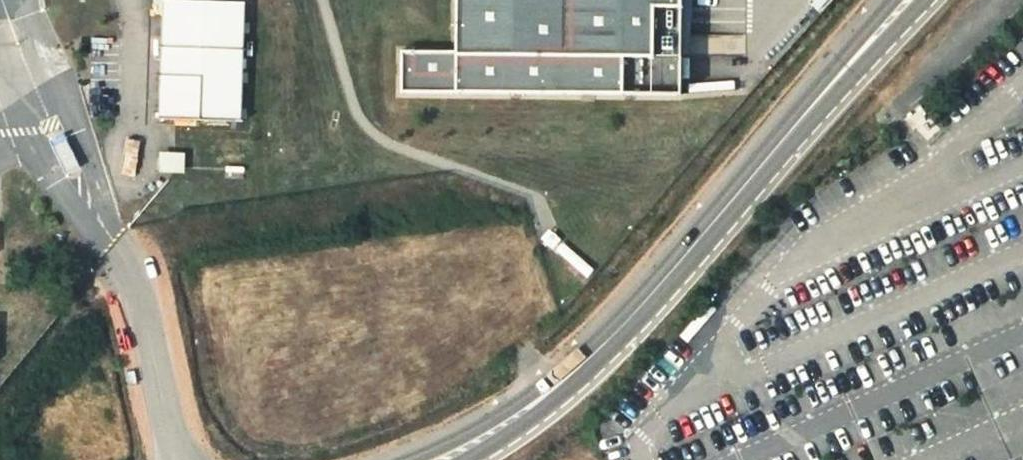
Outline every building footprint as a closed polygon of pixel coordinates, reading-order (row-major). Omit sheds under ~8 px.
[(183,0),(167,0),(162,118),(240,121),(245,3),(183,0)] [(679,0),(455,0),(454,53),(399,53),(399,94),(679,94),(679,0)]
